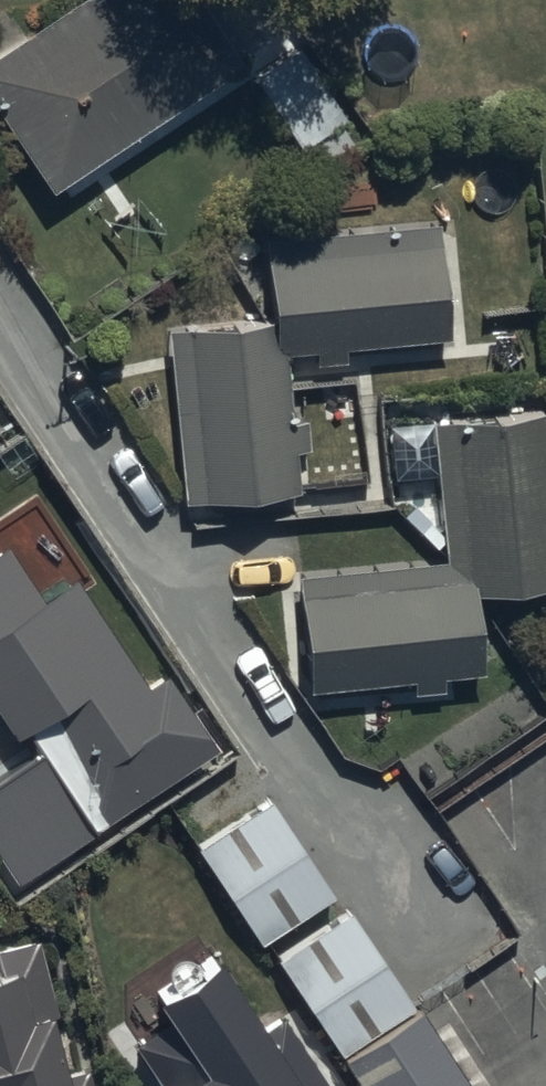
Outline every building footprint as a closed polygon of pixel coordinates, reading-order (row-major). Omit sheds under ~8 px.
[(51,193),(242,67),(198,0),(53,0),(0,35),(0,117),(51,193)] [(299,45),(251,77),(300,151),(348,119),(299,45)] [(300,488),(288,355),(447,340),(436,223),(265,239),(272,318),(167,328),(183,499),(300,488)] [(477,594),(545,588),(545,411),(430,421),(443,562),(298,575),(308,691),(484,675),(477,594)] [(17,742),(34,731),(46,750),(0,780),(0,859),(16,883),(215,753),(163,673),(146,684),(77,580),(42,603),(8,551),(0,556),(0,717),(17,742)] [(269,798),(200,843),(267,943),(336,898),(269,798)] [(351,911),(278,958),(337,1046),(409,999),(351,911)] [(41,971),(35,944),(0,952),(0,971),(2,980),(0,980),(0,1085),(97,1085),(93,1068),(66,1074),(41,971)] [(169,1024),(134,1046),(160,1085),(323,1085),(282,1022),(263,1034),(232,984),(218,963),(156,1003),(169,1024)] [(416,1014),(345,1060),(362,1085),(464,1085),(416,1014)]
